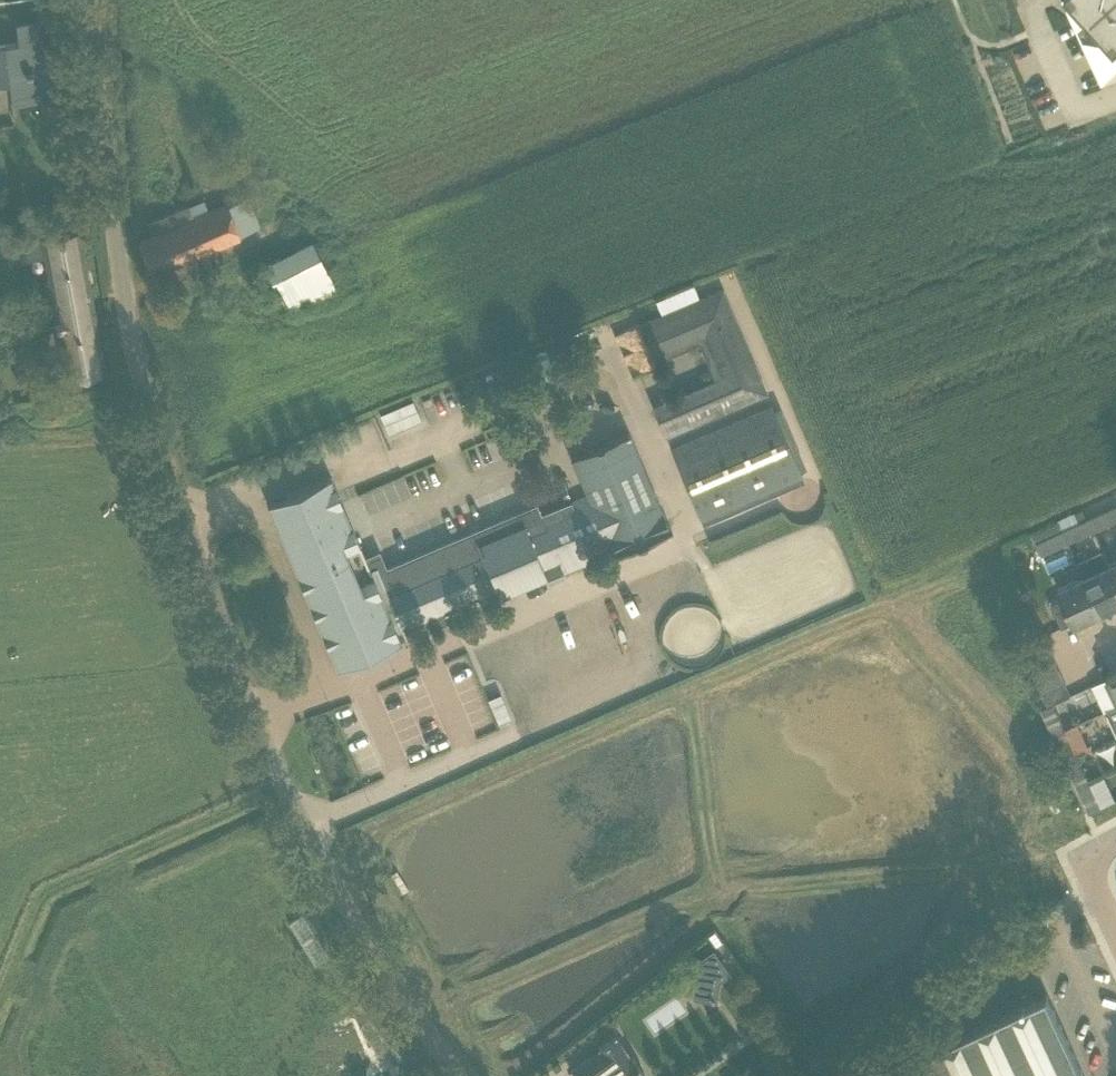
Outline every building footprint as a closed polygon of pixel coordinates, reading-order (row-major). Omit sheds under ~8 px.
[(1086,17),(1094,11),(1099,16),(1092,23),(1114,48),(1115,48),(1115,49),(1115,0),(1071,0),(1086,17)] [(6,43),(0,43),(0,84),(13,83),(15,101),(48,97),(44,66),(30,68),(28,57),(30,57),(29,40),(6,43)] [(153,233),(138,239),(152,273),(172,264),(240,235),(226,204),(193,218),(187,204),(148,221),(153,233)] [(41,236),(20,240),(24,259),(44,255),(56,320),(50,321),(52,329),(57,328),(66,377),(84,374),(106,370),(97,321),(80,229),(58,233),(41,236)] [(288,314),(336,288),(312,240),(263,264),(288,314)] [(656,300),(662,313),(700,296),(694,283),(656,300)] [(714,377),(652,404),(665,436),(768,392),(723,286),(700,296),(662,313),(639,323),(655,360),(698,341),(714,377)] [(770,402),(669,445),(702,521),(803,478),(770,402)] [(397,405),(380,412),(388,433),(405,426),(397,405)] [(542,515),(537,504),(385,568),(380,556),(367,561),(330,475),(286,493),(287,495),(287,494),(296,514),(279,521),(277,516),(274,518),(338,668),(343,665),(342,665),(359,658),(357,653),(394,638),(396,643),(401,640),(398,632),(402,630),(406,639),(408,638),(440,624),(438,620),(448,616),(450,620),(503,598),(501,593),(546,575),(548,579),(612,552),(613,556),(673,530),(630,432),(570,459),(587,495),(542,515)] [(1092,530),(1115,519),(1115,513),(1113,506),(1087,518),(1092,530)] [(1061,530),(1066,541),(1092,530),(1087,518),(1061,530)] [(1061,530),(1059,531),(1035,542),(1040,553),(1066,541),(1061,530)] [(1115,604),(1115,579),(1109,564),(1103,552),(1077,564),(1083,576),(1100,611),(1115,604)] [(1061,597),(1072,621),(1074,624),(1100,611),(1083,576),(1057,589),(1061,597)] [(1062,626),(1072,621),(1061,597),(1050,602),(1062,626)] [(1058,670),(1052,658),(1029,668),(1035,680),(1058,670)] [(1040,692),(1063,681),(1058,670),(1035,680),(1040,692)] [(1115,698),(1115,672),(1106,676),(1115,698)] [(1046,704),(1052,701),(1069,694),(1063,681),(1040,692),(1046,704)] [(500,692),(488,698),(498,722),(511,717),(500,692)] [(1052,701),(1046,704),(1040,707),(1051,732),(1064,726),(1052,701)] [(1106,709),(1115,731),(1115,704),(1106,709)] [(1064,759),(1076,753),(1064,726),(1051,732),(1064,759)] [(1088,779),(1076,753),(1064,759),(1076,784),(1088,779)] [(1077,788),(1089,809),(1100,804),(1088,779),(1076,784),(1077,788)] [(690,965),(698,976),(717,978),(728,971),(713,949),(690,965)] [(1025,1002),(928,1047),(942,1075),(1084,1075),(1045,993),(1025,1002)] [(644,1073),(633,1056),(630,1058),(615,1035),(598,1047),(600,1049),(571,1070),(575,1075),(639,1075),(644,1073)]
